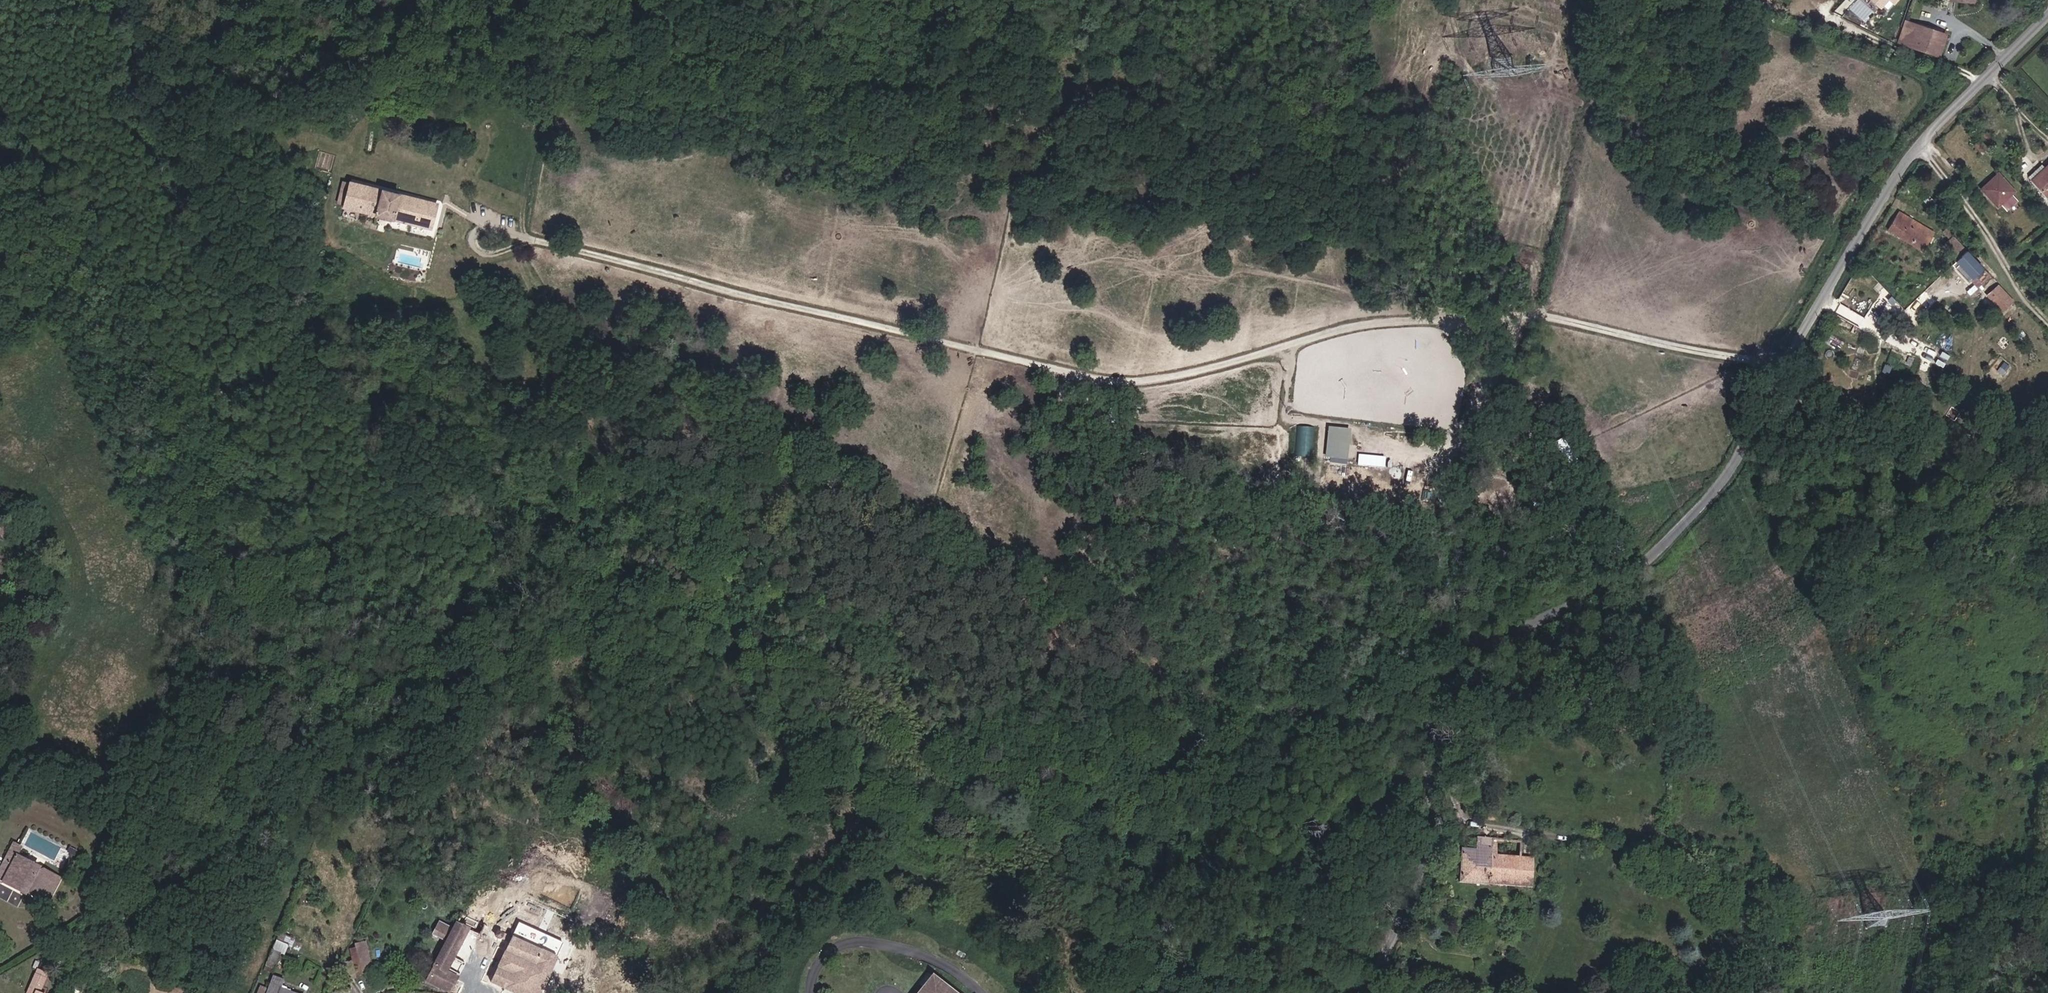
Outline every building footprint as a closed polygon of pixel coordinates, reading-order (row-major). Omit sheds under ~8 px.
[(1881,7),(1883,4),(1889,9),(1896,0),(1872,0),(1881,7)] [(1905,22),(1899,44),(1941,55),(1947,34),(1905,22)] [(2041,164),(2028,177),(2047,198),(2047,168),(2046,169),(2041,164)] [(2004,191),(2008,188),(1991,171),(1975,187),(1992,204),(1995,201),(2001,206),(2010,197),(2004,191)] [(427,230),(434,206),(344,181),(342,188),(347,190),(342,208),(427,230)] [(1888,229),(1927,249),(1935,233),(1897,212),(1888,229)] [(1940,248),(1957,264),(1980,287),(1989,277),(1967,255),(1963,252),(1949,237),(1940,248)] [(1990,297),(2000,307),(2005,312),(2015,303),(2010,298),(2000,288),(1990,297)] [(1331,426),(1329,457),(1352,459),(1354,427),(1331,426)] [(1358,465),(1329,464),(1328,481),(1357,481),(1358,465)] [(1536,871),(1520,870),(1520,860),(1490,857),(1492,839),(1476,837),(1475,854),(1457,853),(1456,883),(1535,889),(1536,871)] [(37,871),(33,872),(22,865),(21,861),(14,857),(19,849),(12,844),(3,859),(7,861),(5,864),(6,868),(7,869),(0,879),(0,882),(10,888),(11,886),(41,904),(55,882),(37,871)] [(465,930),(470,932),(479,937),(484,927),(461,916),(456,925),(465,930)] [(444,938),(451,924),(441,920),(435,934),(444,938)] [(563,945),(519,924),(511,939),(498,933),(495,940),(502,943),(503,941),(509,944),(491,986),(508,992),(542,992),(563,945)] [(465,930),(456,925),(427,982),(448,992),(452,992),(459,978),(449,972),(446,970),(465,930)] [(470,932),(465,930),(446,970),(449,972),(470,932)] [(277,959),(279,952),(288,955),(295,938),(281,933),(272,957),(277,959)] [(362,952),(367,974),(373,973),(367,946),(355,949),(356,953),(362,952)] [(357,977),(367,974),(362,952),(356,953),(351,954),(357,977)] [(934,974),(919,992),(958,992),(934,974)] [(40,976),(32,992),(44,992),(49,980),(40,976)] [(281,989),(283,983),(273,978),(267,991),(260,988),(258,992),(292,992),(281,989)]
